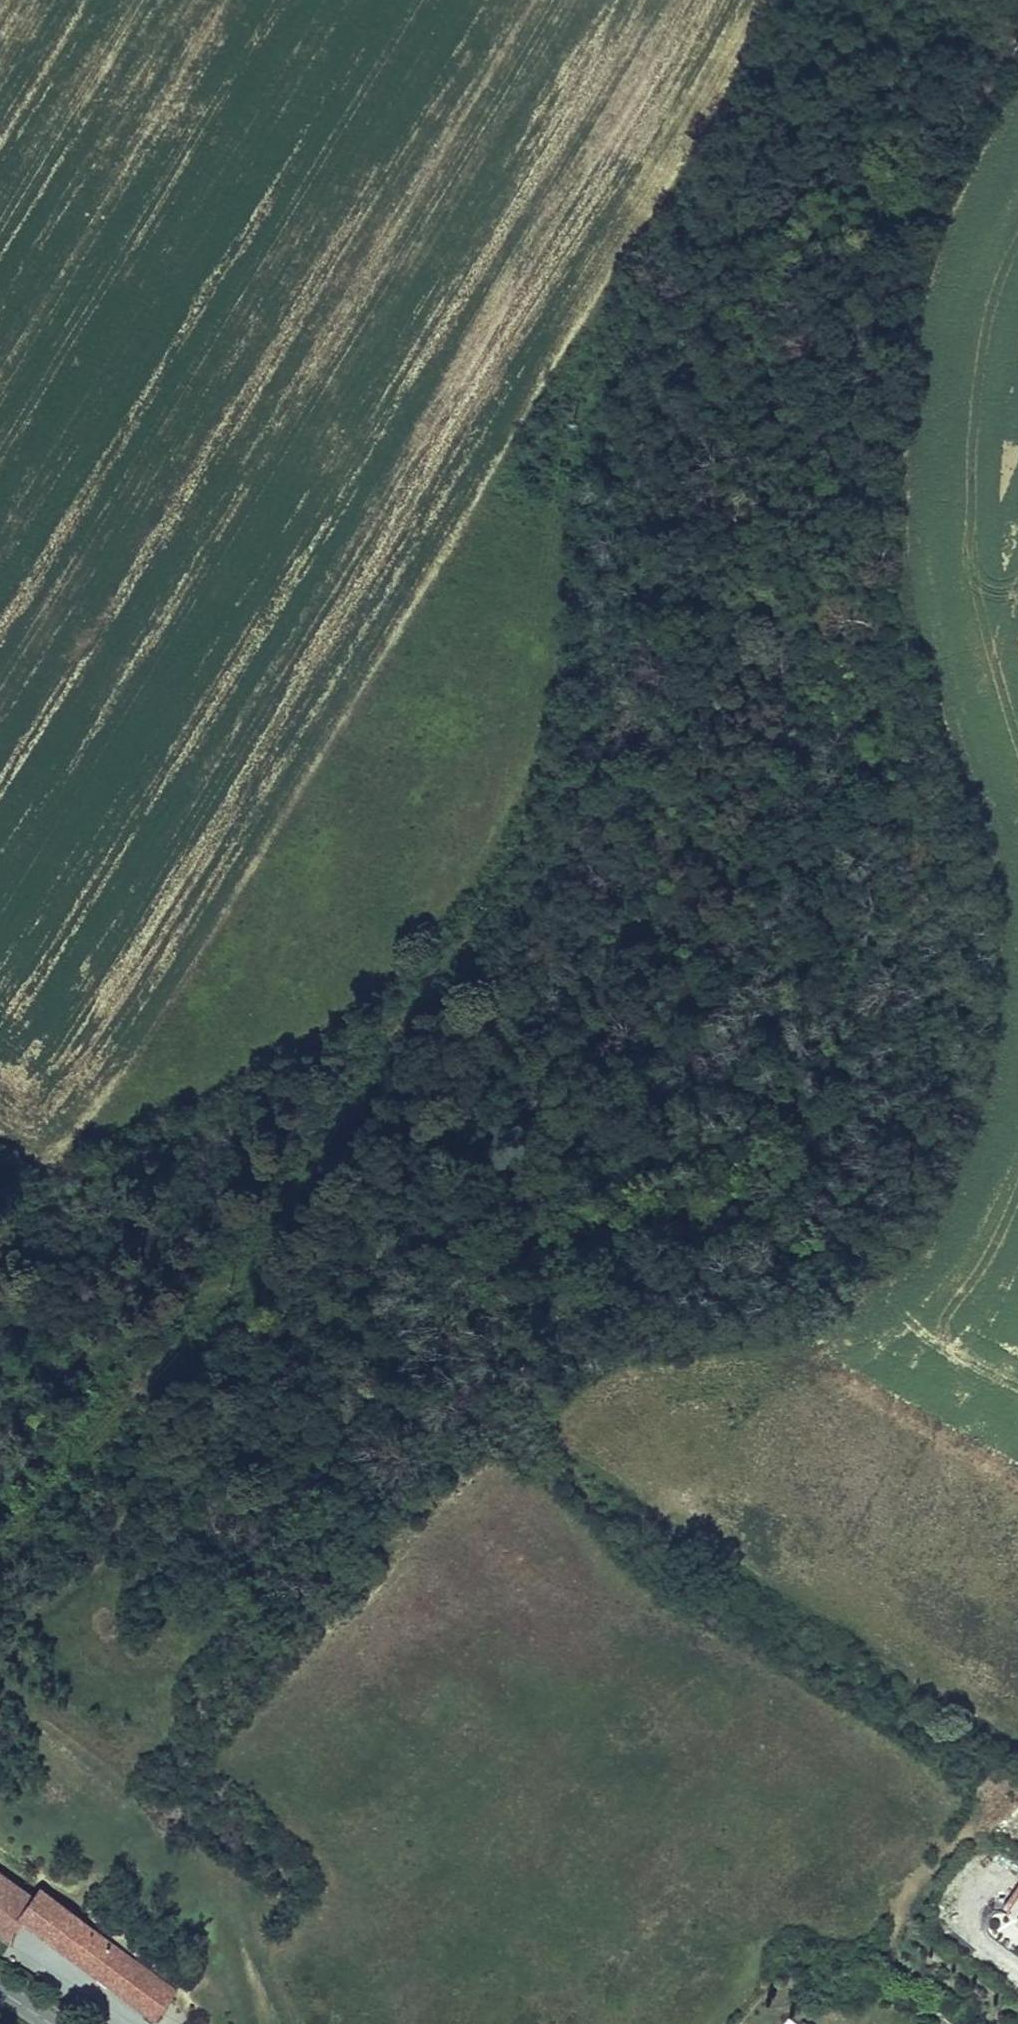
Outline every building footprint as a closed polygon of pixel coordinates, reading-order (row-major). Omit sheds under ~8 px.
[(0,1876),(0,1932),(8,1938),(22,1920),(24,1917),(34,1903),(0,1876)] [(24,1917),(22,1920),(49,1939),(69,1912),(44,1891),(24,1917)] [(69,1912),(49,1939),(160,2023),(170,2023),(179,2012),(171,2003),(177,1994),(69,1912)]
